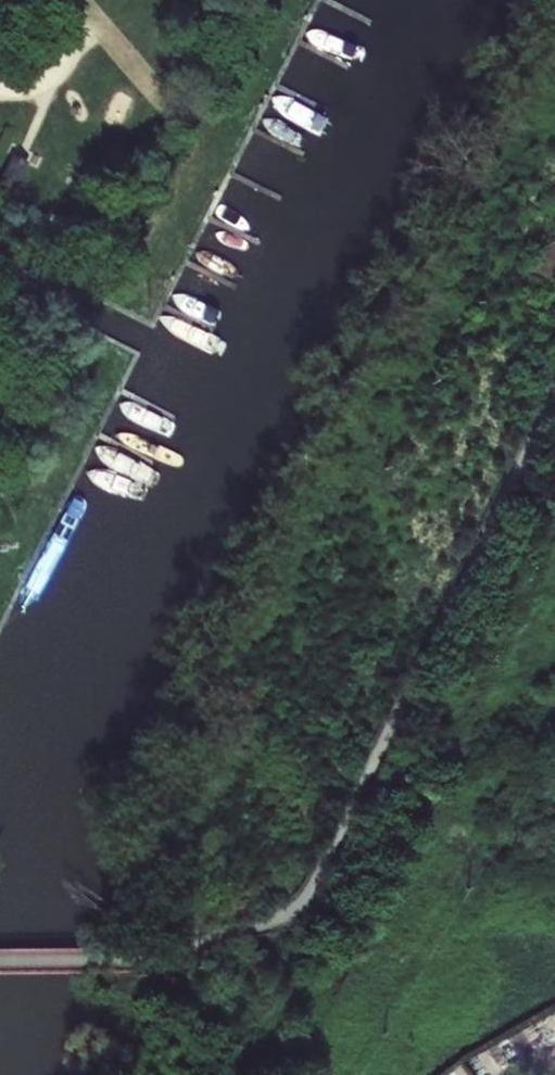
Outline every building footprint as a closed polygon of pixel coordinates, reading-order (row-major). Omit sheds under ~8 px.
[(12,160),(0,186),(18,194),(29,167),(12,160)]
